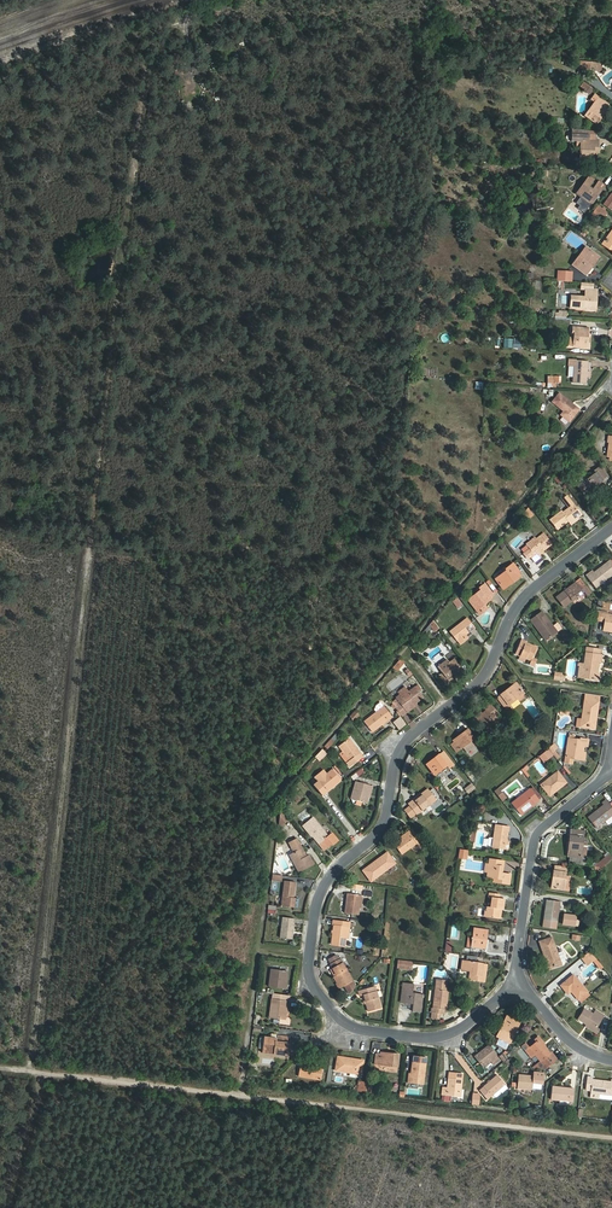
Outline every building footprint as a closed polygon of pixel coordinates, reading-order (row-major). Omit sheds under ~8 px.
[(580,65),(585,66),(585,68),(590,69),(591,61),(581,60),(580,65)] [(601,70),(602,63),(591,61),(590,69),(601,70)] [(592,89),(584,83),(580,87),(588,94),(592,89)] [(608,104),(599,97),(595,102),(585,116),(596,124),(603,115),(601,113),(605,108),(608,104)] [(589,138),(589,130),(572,128),(571,141),(577,141),(578,135),(584,135),(584,138),(589,138)] [(595,140),(595,130),(589,130),(589,138),(584,138),(584,140),(595,140)] [(582,145),(581,161),(590,162),(590,150),(597,151),(598,140),(595,140),(584,140),(584,138),(584,135),(578,135),(577,141),(577,145),(582,145)] [(590,182),(585,179),(574,195),(579,198),(574,203),(578,206),(576,209),(583,214),(594,198),(593,195),(596,195),(603,186),(596,182),(589,191),(585,188),(590,182)] [(610,209),(611,207),(611,195),(610,194),(603,205),(610,209)] [(600,219),(606,212),(597,205),(591,213),(600,219)] [(602,245),(611,252),(611,232),(602,245)] [(572,265),(584,274),(590,266),(591,267),(599,257),(589,250),(582,259),(578,256),(572,265)] [(571,272),(558,271),(557,281),(571,282),(571,272)] [(570,298),(569,309),(583,310),(583,307),(595,307),(596,291),(591,290),(591,283),(580,283),(580,290),(584,290),(583,299),(570,298)] [(571,328),(571,334),(574,334),(574,337),(573,337),(572,348),(588,349),(589,343),(586,343),(587,338),(587,329),(571,328)] [(503,348),(513,348),(513,339),(503,339),(503,348)] [(586,362),(573,361),(571,384),(585,385),(586,362)] [(424,401),(425,393),(417,392),(416,401),(424,401)] [(578,410),(561,397),(555,405),(562,412),(560,416),(568,422),(578,410)] [(595,474),(576,488),(583,497),(602,483),(601,482),(604,479),(598,470),(594,472),(595,474)] [(576,518),(577,519),(580,516),(575,509),(566,497),(562,500),(568,508),(561,514),(560,512),(548,521),(555,530),(563,525),(562,523),(565,521),(567,524),(576,518)] [(529,516),(525,509),(521,513),(525,519),(529,516)] [(577,520),(577,519),(576,518),(567,524),(569,527),(577,520)] [(534,538),(526,544),(527,545),(530,549),(523,554),(522,554),(526,559),(529,557),(533,563),(540,558),(536,552),(540,550),(538,548),(540,546),(543,550),(550,545),(543,535),(535,540),(534,538)] [(527,545),(520,550),(523,554),(530,549),(527,545)] [(584,576),(593,589),(611,575),(611,566),(608,561),(592,573),(591,572),(584,576)] [(494,579),(500,586),(508,580),(510,583),(518,576),(516,573),(517,572),(511,563),(504,569),(505,571),(494,579)] [(508,580),(500,586),(502,589),(510,583),(508,580)] [(562,608),(583,592),(586,589),(579,580),(555,599),(562,608)] [(479,591),(466,601),(478,616),(484,611),(480,607),(482,605),(489,600),(488,599),(492,596),(485,587),(479,591)] [(452,602),(458,608),(464,603),(458,596),(452,602)] [(601,631),(611,632),(611,629),(611,616),(604,615),(604,613),(599,612),(598,621),(602,621),(601,631)] [(543,643),(553,636),(548,630),(550,628),(539,613),(528,621),(543,643)] [(459,646),(464,642),(461,638),(463,636),(468,632),(466,629),(470,626),(464,619),(447,632),(455,643),(455,642),(459,646)] [(434,632),(440,628),(435,620),(429,624),(434,632)] [(529,660),(531,657),(534,648),(529,645),(528,649),(522,647),(523,643),(518,642),(513,656),(529,660)] [(408,648),(413,654),(417,651),(412,644),(408,648)] [(598,662),(599,656),(594,655),(595,651),(584,649),(583,656),(580,678),(595,681),(596,675),(594,674),(596,662),(598,662)] [(397,661),(392,667),(395,669),(401,664),(397,661)] [(442,685),(446,683),(444,680),(450,674),(453,677),(460,671),(452,661),(447,664),(444,661),(435,668),(439,675),(436,677),(442,685)] [(404,671),(410,677),(414,673),(408,667),(404,671)] [(555,672),(555,680),(565,680),(566,673),(555,672)] [(444,680),(446,683),(453,677),(450,674),(444,680)] [(513,684),(505,691),(507,692),(515,686),(513,684)] [(507,692),(505,691),(499,695),(500,696),(496,699),(504,710),(508,707),(508,705),(521,695),(515,686),(507,692)] [(407,709),(421,698),(413,688),(407,693),(399,698),(390,705),(400,718),(409,711),(407,709)] [(399,698),(407,693),(403,688),(396,693),(399,698)] [(599,696),(585,694),(585,700),(598,702),(599,696)] [(422,700),(421,698),(407,709),(409,711),(415,707),(414,706),(422,700)] [(598,702),(585,700),(581,726),(593,728),(595,717),(596,718),(598,702)] [(383,708),(380,703),(375,707),(374,711),(375,713),(383,708)] [(483,709),(483,710),(485,713),(481,715),(479,713),(471,719),(481,732),(486,727),(490,732),(499,725),(494,719),(498,716),(488,704),(483,709)] [(391,718),(383,708),(363,722),(371,733),(391,718)] [(356,717),(352,713),(347,719),(351,723),(356,717)] [(581,726),(581,720),(577,720),(576,727),(594,730),(596,718),(595,717),(593,728),(581,726)] [(401,719),(394,724),(400,731),(406,726),(401,719)] [(464,753),(471,748),(467,743),(472,739),(465,730),(459,734),(460,736),(451,742),(457,750),(460,748),(464,753)] [(324,746),(328,749),(340,736),(336,733),(324,746)] [(459,734),(450,741),(451,742),(460,736),(459,734)] [(587,740),(578,738),(577,740),(571,739),(571,736),(567,735),(563,762),(571,763),(572,758),(580,760),(581,752),(582,746),(586,746),(587,740)] [(347,760),(344,762),(343,763),(346,767),(360,757),(347,739),(337,747),(347,760)] [(451,742),(447,745),(454,753),(457,750),(451,742)] [(340,757),(344,762),(347,760),(337,747),(332,750),(338,759),(340,757)] [(546,748),(541,752),(546,758),(551,754),(546,748)] [(319,760),(324,755),(320,750),(313,758),(315,760),(316,758),(319,760)] [(440,752),(432,758),(434,761),(427,767),(432,775),(443,766),(446,768),(450,765),(440,752)] [(541,752),(538,755),(543,761),(546,758),(541,752)] [(434,761),(432,758),(425,764),(427,767),(434,761)] [(361,769),(351,776),(354,780),(364,773),(361,769)] [(319,796),(324,792),(337,780),(329,770),(316,782),(311,785),(319,796)] [(550,798),(566,785),(558,775),(541,788),(550,798)] [(363,804),(364,797),(366,792),(368,792),(369,788),(352,783),(348,800),(363,804)] [(468,795),(475,790),(471,786),(465,791),(468,795)] [(502,788),(497,790),(501,801),(506,799),(502,788)] [(536,799),(528,789),(508,804),(517,816),(532,805),(531,804),(536,799)] [(411,802),(407,805),(408,807),(402,812),(409,821),(434,802),(426,791),(419,797),(411,802)] [(605,800),(601,803),(602,805),(587,817),(595,828),(611,814),(611,809),(605,800)] [(285,821),(277,811),(276,819),(281,824),(285,821)] [(303,822),(311,816),(307,812),(300,817),(303,822)] [(611,821),(611,814),(603,821),(606,825),(611,821)] [(309,819),(299,828),(306,836),(307,836),(320,852),(325,848),(324,847),(326,845),(328,847),(329,847),(335,842),(329,835),(325,838),(309,819)] [(491,849),(504,851),(505,842),(506,827),(493,826),(491,849)] [(399,841),(391,847),(398,857),(413,846),(411,843),(414,839),(408,831),(404,834),(406,836),(399,841)] [(569,837),(568,843),(571,844),(569,856),(580,857),(582,840),(584,839),(585,833),(570,831),(570,837),(569,837)] [(413,846),(416,850),(420,847),(414,839),(411,843),(413,846)] [(285,857),(294,874),(309,866),(305,858),(302,859),(300,860),(295,852),(297,851),(292,841),(285,845),(290,855),(285,857)] [(458,858),(468,860),(470,850),(460,848),(458,858)] [(608,854),(592,866),(597,872),(611,859),(608,854)] [(377,862),(376,861),(360,873),(368,883),(391,866),(385,857),(377,862)] [(502,863),(489,861),(489,866),(486,866),(485,875),(487,875),(487,880),(504,882),(504,884),(508,885),(509,875),(505,875),(505,877),(501,876),(501,874),(499,874),(500,868),(502,868),(502,863)] [(552,871),(551,878),(553,878),(552,888),(563,889),(564,880),(562,880),(563,873),(567,873),(567,868),(554,867),(553,871),(552,871)] [(280,882),(277,907),(291,909),(292,899),(290,899),(288,898),(288,897),(290,897),(292,883),(280,882)] [(576,894),(591,895),(591,887),(577,886),(576,894)] [(484,908),(484,911),(483,918),(494,919),(495,914),(498,914),(499,914),(501,899),(495,899),(495,895),(486,894),(485,897),(489,898),(488,909),(484,908)] [(357,896),(344,895),(342,915),(354,916),(357,896)] [(544,909),(542,927),(555,928),(558,901),(548,900),(547,909),(544,909)] [(576,916),(564,914),(563,924),(575,926),(576,916)] [(291,920),(279,919),(277,939),(289,941),(291,920)] [(347,928),(348,923),(332,922),(330,945),(343,947),(343,939),(344,928),(347,928)] [(492,932),(477,930),(474,949),(489,951),(490,942),(499,943),(500,937),(491,936),(492,932)] [(553,938),(540,942),(546,959),(547,958),(549,961),(550,967),(561,964),(558,954),(553,938)] [(589,964),(596,958),(590,951),(583,957),(589,964)] [(566,962),(563,952),(558,954),(561,964),(566,962)] [(330,964),(337,959),(335,955),(328,960),(330,964)] [(547,958),(546,959),(550,970),(562,966),(561,964),(550,967),(549,961),(547,958)] [(343,986),(348,995),(354,987),(340,964),(337,959),(330,964),(332,968),(330,969),(334,976),(332,977),(336,983),(339,988),(343,986)] [(410,963),(396,962),(394,970),(409,972),(410,963)] [(462,964),(461,971),(461,973),(465,974),(464,982),(480,984),(482,973),(477,973),(478,966),(462,963),(462,964)] [(284,971),(268,970),(266,987),(284,989),(285,984),(283,984),(284,971)] [(570,992),(577,1000),(585,992),(571,977),(560,987),(566,995),(570,992)] [(433,983),(432,992),(429,1011),(428,1011),(428,1015),(439,1017),(440,1012),(442,1012),(445,994),(442,993),(443,984),(433,983)] [(403,985),(401,1005),(409,1006),(409,1014),(418,1015),(420,997),(410,995),(410,986),(403,985)] [(362,996),(364,1002),(365,1006),(367,1013),(379,1010),(372,987),(356,992),(357,997),(362,996)] [(585,992),(577,1000),(579,1002),(588,995),(585,992)] [(568,995),(574,1003),(576,1001),(570,993),(568,995)] [(284,1006),(286,1006),(287,1002),(270,1000),(268,1018),(283,1020),(284,1013),(284,1006)] [(578,1021),(586,1026),(594,1031),(596,1028),(602,1016),(595,1012),(592,1015),(583,1011),(578,1021)] [(508,1018),(505,1017),(498,1032),(500,1033),(508,1018)] [(508,1044),(518,1023),(508,1018),(500,1033),(498,1032),(495,1037),(498,1039),(508,1044)] [(594,1031),(586,1026),(585,1028),(596,1035),(599,1030),(596,1028),(594,1031)] [(271,1050),(271,1053),(283,1054),(285,1038),(274,1037),(273,1039),(262,1038),(261,1049),(271,1050)] [(508,1044),(498,1039),(494,1046),(504,1051),(508,1044)] [(556,1060),(550,1053),(549,1054),(543,1047),(542,1046),(541,1045),(542,1044),(539,1040),(529,1049),(525,1052),(531,1059),(534,1056),(541,1063),(533,1069),(543,1070),(556,1060)] [(475,1055),(472,1058),(480,1068),(488,1062),(492,1066),(498,1061),(486,1047),(482,1051),(477,1056),(475,1055)] [(389,1056),(378,1055),(377,1056),(373,1056),(373,1065),(395,1067),(396,1055),(389,1054),(389,1056)] [(424,1058),(410,1056),(408,1074),(407,1083),(420,1084),(424,1058)] [(360,1073),(361,1064),(356,1064),(356,1061),(336,1058),(334,1071),(354,1074),(354,1073),(360,1073)] [(317,1079),(318,1070),(307,1069),(307,1066),(297,1065),(295,1076),(317,1079)] [(440,1097),(456,1098),(456,1090),(459,1090),(460,1080),(461,1077),(458,1074),(447,1073),(446,1079),(445,1089),(441,1089),(440,1097)] [(532,1079),(517,1077),(516,1090),(530,1092),(531,1084),(541,1085),(542,1076),(533,1075),(532,1079)] [(503,1086),(496,1077),(482,1089),(483,1091),(480,1094),(485,1101),(503,1086)] [(588,1078),(586,1091),(591,1092),(590,1098),(611,1101),(611,1082),(611,1081),(611,1084),(593,1081),(593,1079),(588,1078)] [(356,1083),(355,1092),(362,1093),(364,1085),(364,1084),(356,1083)] [(574,1090),(552,1088),(551,1100),(560,1101),(569,1102),(573,1103),(574,1090)]
